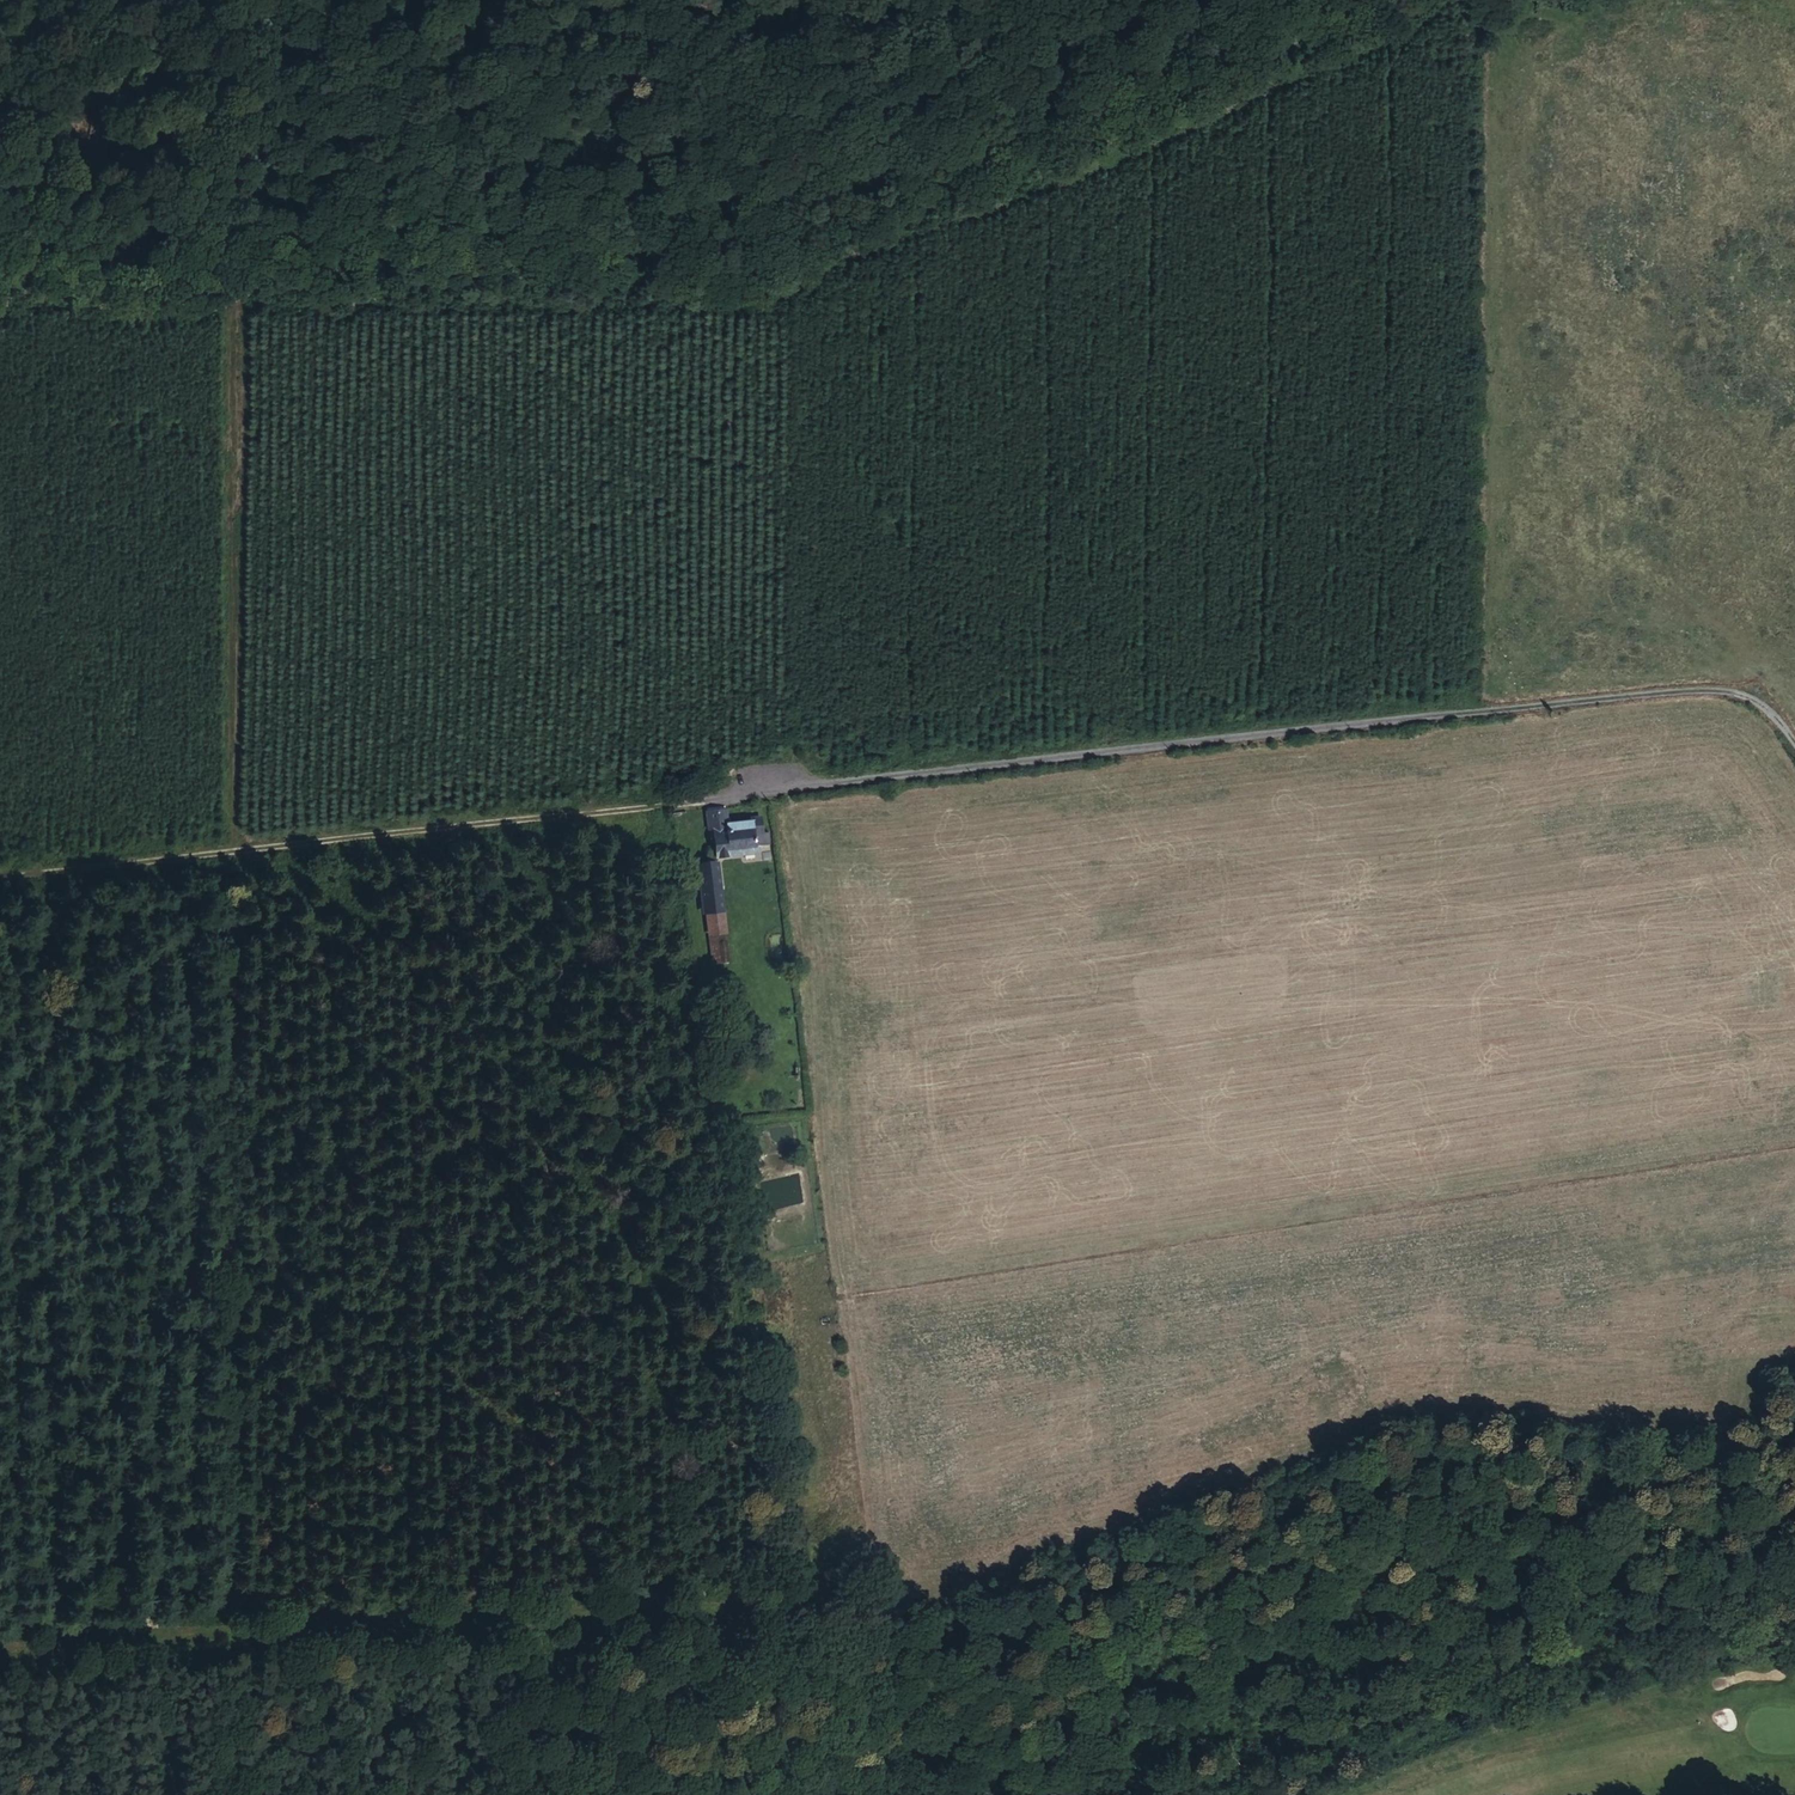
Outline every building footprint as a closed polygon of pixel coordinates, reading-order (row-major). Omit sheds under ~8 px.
[(730,854),(728,834),(699,836),(701,856),(730,854)] [(707,894),(704,877),(689,877),(689,894),(707,894)] [(710,945),(709,926),(695,926),(696,946),(710,945)]
